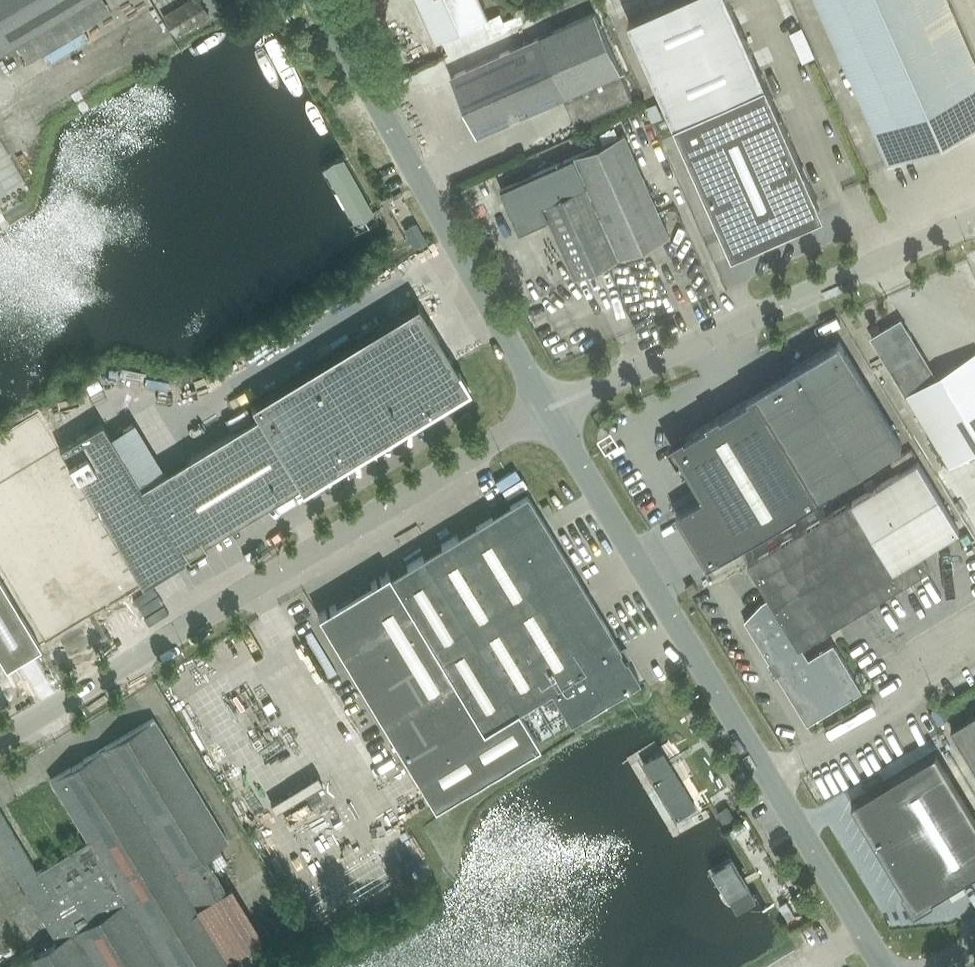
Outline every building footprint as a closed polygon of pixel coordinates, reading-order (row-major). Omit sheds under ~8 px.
[(83,0),(0,0),(0,49),(83,0)] [(174,35),(209,15),(200,0),(194,0),(164,18),(174,35)] [(435,41),(488,18),(480,0),(417,0),(435,41)] [(732,256),(750,247),(748,241),(778,234),(785,225),(820,210),(815,200),(817,200),(729,0),(672,0),(627,20),(732,256)] [(888,165),(974,126),(974,61),(948,0),(815,0),(888,165)] [(594,13),(451,76),(477,135),(564,97),(575,122),(632,97),(594,13)] [(272,34),(261,42),(289,88),(300,80),(272,34)] [(624,134),(500,189),(519,232),(548,219),(575,278),(669,236),(624,134)] [(348,163),(329,174),(361,239),(383,226),(348,163)] [(576,310),(585,335),(593,332),(597,343),(640,327),(616,265),(574,281),(584,307),(576,310)] [(257,415),(298,481),(302,488),(468,387),(417,304),(251,404),(257,415)] [(871,337),(949,465),(974,450),(974,353),(935,378),(911,338),(912,338),(900,319),(871,337)] [(901,444),(838,339),(748,394),(749,396),(720,414),(719,411),(706,419),(707,422),(671,443),(703,495),(675,512),(707,564),(819,496),(818,494),(901,444)] [(101,422),(59,448),(142,585),(184,559),(180,553),(184,550),(189,557),(199,551),(197,547),(204,543),(201,540),(298,481),(257,415),(140,486),(101,422)] [(862,691),(839,654),(833,644),(808,659),(801,647),(929,569),(919,554),(959,530),(918,461),(748,564),(768,598),(762,602),(744,620),(807,724),(862,691)] [(388,572),(317,615),(434,807),(539,744),(518,709),(551,690),(569,721),(638,679),(526,493),(390,576),(388,572)] [(559,539),(568,534),(560,522),(551,527),(559,539)] [(5,667),(40,646),(0,581),(0,659),(5,667)] [(951,727),(974,767),(974,713),(951,727)] [(56,942),(15,966),(243,966),(255,960),(249,950),(232,961),(198,905),(224,889),(203,855),(227,840),(153,718),(50,780),(87,841),(36,872),(0,811),(0,848),(56,942)] [(652,730),(617,751),(671,843),(707,822),(652,730)] [(852,803),(915,907),(974,871),(974,817),(936,752),(852,803)] [(717,836),(681,857),(736,949),(771,928),(717,836)]
